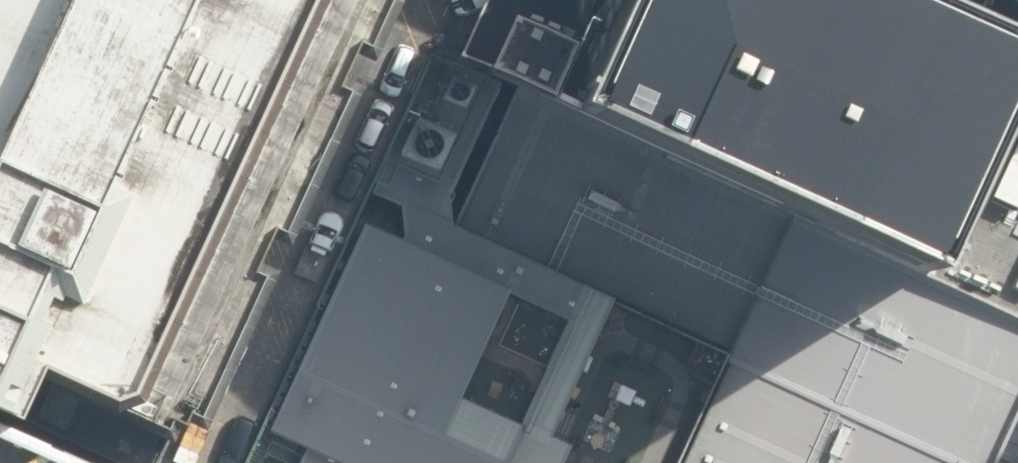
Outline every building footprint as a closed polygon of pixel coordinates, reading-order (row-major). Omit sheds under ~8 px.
[(17,412),(29,386),(37,368),(131,411),(197,439),(400,0),(0,0),(0,405),(17,412)] [(460,55),(487,67),(483,77),(515,92),(558,112),(609,0),(485,0),(460,55)] [(971,27),(911,0),(609,0),(558,112),(916,273),(1017,48),(971,27)] [(983,0),(911,0),(971,27),(983,0)] [(971,27),(1017,48),(1017,0),(983,0),(971,27)] [(916,273),(1017,319),(1017,48),(916,273)] [(1017,429),(1017,319),(916,273),(558,112),(515,92),(452,230),(580,291),(610,305),(729,361),(684,462),(1003,462),(1017,429)] [(301,462),(563,462),(572,443),(551,434),(610,305),(580,291),(521,421),(463,395),(512,293),(366,225),(272,430),(309,446),(301,462)] [(0,417),(0,462),(99,462),(0,417)]
